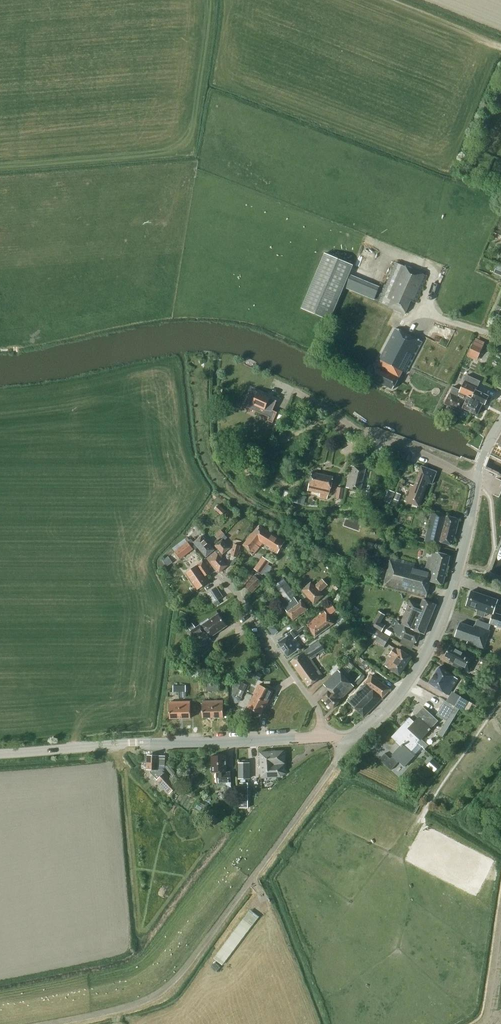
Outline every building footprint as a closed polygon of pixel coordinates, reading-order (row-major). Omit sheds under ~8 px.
[(494,230),(491,236),(500,240),(500,233),(494,230)] [(331,319),(334,312),(345,286),(351,288),(356,277),(350,274),(354,266),(325,253),(302,307),(331,319)] [(405,314),(406,312),(411,301),(415,303),(427,275),(396,262),(378,302),(405,314)] [(406,373),(422,341),(396,328),(370,377),(393,389),(402,371),(406,373)] [(467,356),(476,361),(485,342),(476,338),(474,341),(467,356)] [(480,381),(467,375),(460,390),(453,386),(444,403),(462,411),(463,408),(477,414),(483,403),(485,404),(489,396),(476,390),(480,381)] [(254,381),(247,395),(260,401),(259,403),(272,409),(270,413),(275,415),(280,404),(275,402),(280,393),(254,381)] [(360,490),(366,469),(351,465),(346,487),(360,490)] [(432,484),(437,472),(422,466),(414,485),(411,484),(405,501),(419,506),(428,482),(432,484)] [(329,495),(334,477),(312,472),(308,490),(320,493),(319,497),(327,498),(328,495),(329,495)] [(342,499),(344,488),(338,487),(336,498),(342,499)] [(391,502),(395,492),(389,490),(385,500),(391,502)] [(301,504),(302,496),(296,494),(294,502),(301,504)] [(217,508),(224,514),(228,509),(221,504),(217,508)] [(453,545),(459,519),(447,516),(447,514),(432,511),(425,542),(439,546),(440,541),(453,545)] [(255,530),(243,544),(251,552),(251,553),(253,555),(262,543),(270,548),(269,549),(277,554),(285,541),(259,525),(255,530)] [(206,557),(214,550),(202,535),(194,542),(206,557)] [(228,565),(221,558),(222,554),(230,548),(222,539),(215,545),(218,549),(207,558),(220,572),(228,565)] [(180,558),(193,548),(188,542),(175,551),(180,558)] [(234,543),(230,555),(237,557),(240,545),(234,543)] [(450,555),(433,551),(432,556),(432,557),(429,557),(426,566),(418,564),(417,566),(413,565),(414,563),(391,557),(385,581),(384,585),(383,587),(426,597),(431,581),(439,583),(443,584),(450,555)] [(173,562),(169,556),(162,560),(167,566),(173,562)] [(263,556),(254,569),(261,574),(270,562),(263,556)] [(206,576),(210,573),(203,561),(186,572),(198,589),(210,581),(206,576)] [(255,575),(252,572),(242,583),(252,593),(265,579),(258,573),(255,575)] [(323,595),(320,592),(328,585),(323,578),(314,586),(311,582),(302,590),(314,603),(323,595)] [(336,582),(332,585),(336,591),(340,588),(336,582)] [(215,587),(207,592),(213,603),(222,597),(215,587)] [(497,625),(498,626),(500,627),(500,615),(490,611),(494,598),(471,590),(466,605),(478,609),(477,614),(484,617),(486,612),(493,614),(490,623),(497,625)] [(293,620),(308,609),(301,600),(298,602),(295,597),(283,605),(293,620)] [(397,621),(397,622),(400,625),(420,633),(420,632),(424,634),(436,604),(423,598),(420,604),(410,600),(401,623),(397,621)] [(333,623),(325,611),(324,609),(320,612),(321,614),(307,624),(315,636),(333,623)] [(378,611),(370,625),(382,632),(386,625),(381,622),(385,615),(378,611)] [(210,637),(227,625),(218,613),(209,620),(208,618),(196,627),(192,622),(187,626),(195,636),(205,629),(210,637)] [(400,625),(397,622),(393,630),(397,634),(401,636),(416,642),(420,633),(400,625)] [(494,632),(497,625),(490,623),(491,624),(489,630),(474,625),(474,627),(460,622),(455,636),(468,641),(467,642),(483,648),(490,630),(494,632)] [(298,633),(306,628),(302,623),(295,628),(298,633)] [(381,632),(382,632),(370,625),(369,624),(365,630),(374,635),(372,638),(385,646),(390,637),(381,632)] [(295,638),(300,635),(298,633),(295,628),(285,635),(287,637),(279,642),(278,642),(288,656),(301,647),(296,640),(295,638)] [(213,654),(209,650),(210,649),(204,640),(191,648),(201,663),(213,654)] [(323,675),(311,658),(324,649),(319,640),(305,650),(306,651),(291,661),(308,686),(323,675)] [(469,671),(476,656),(462,649),(460,652),(450,646),(445,655),(450,658),(449,660),(454,663),(453,665),(461,669),(462,668),(469,671)] [(399,675),(412,657),(402,650),(398,648),(386,666),(390,669),(399,675)] [(356,664),(370,676),(376,669),(362,657),(356,664)] [(458,679),(455,677),(457,674),(447,667),(445,670),(439,667),(429,683),(447,695),(458,679)] [(338,669),(324,684),(329,690),(322,697),(328,703),(327,705),(330,708),(331,707),(332,708),(341,700),(340,700),(354,686),(346,678),(338,669)] [(259,680),(262,675),(252,670),(249,675),(259,680)] [(489,691),(492,693),(499,681),(487,674),(480,686),(489,691)] [(364,717),(391,689),(371,675),(366,682),(348,701),(355,707),(354,707),(364,717)] [(242,683),(239,688),(245,691),(247,685),(242,683)] [(254,696),(267,703),(273,691),(259,684),(254,696)] [(242,697),(245,691),(239,688),(235,686),(231,692),(233,693),(232,696),(234,697),(236,694),(242,697)] [(452,691),(446,701),(460,708),(465,699),(452,691)] [(262,714),(267,703),(254,696),(248,707),(262,714)] [(203,717),(224,717),(223,700),(202,701),(203,717)] [(455,716),(460,708),(446,701),(444,700),(440,707),(455,716)] [(170,718),(180,718),(180,701),(169,701),(170,718)] [(190,701),(180,701),(180,718),(191,718),(190,701)] [(409,717),(398,729),(409,739),(411,736),(417,742),(422,747),(424,749),(428,745),(422,739),(439,721),(423,706),(415,715),(418,718),(414,722),(409,717)] [(443,737),(455,716),(440,707),(436,714),(446,720),(438,734),(443,737)] [(417,742),(411,736),(409,739),(398,729),(391,737),(400,746),(392,755),(392,756),(390,758),(384,753),(379,759),(391,770),(399,761),(404,767),(414,755),(415,755),(422,747),(417,742)] [(281,776),(285,773),(284,751),(260,752),(261,777),(281,776)] [(226,755),(219,755),(218,754),(214,754),(214,755),(211,755),(212,772),(216,772),(216,782),(226,782),(226,789),(231,789),(231,782),(231,772),(226,772),(226,755)] [(147,769),(157,779),(157,780),(169,793),(176,786),(164,773),(165,755),(158,755),(147,755),(147,769)] [(433,758),(427,765),(434,771),(440,764),(433,758)] [(238,762),(238,778),(249,778),(248,762),(238,762)] [(248,807),(248,783),(239,783),(239,807),(248,807)] [(225,964),(258,915),(250,910),(217,959),(225,964)]
